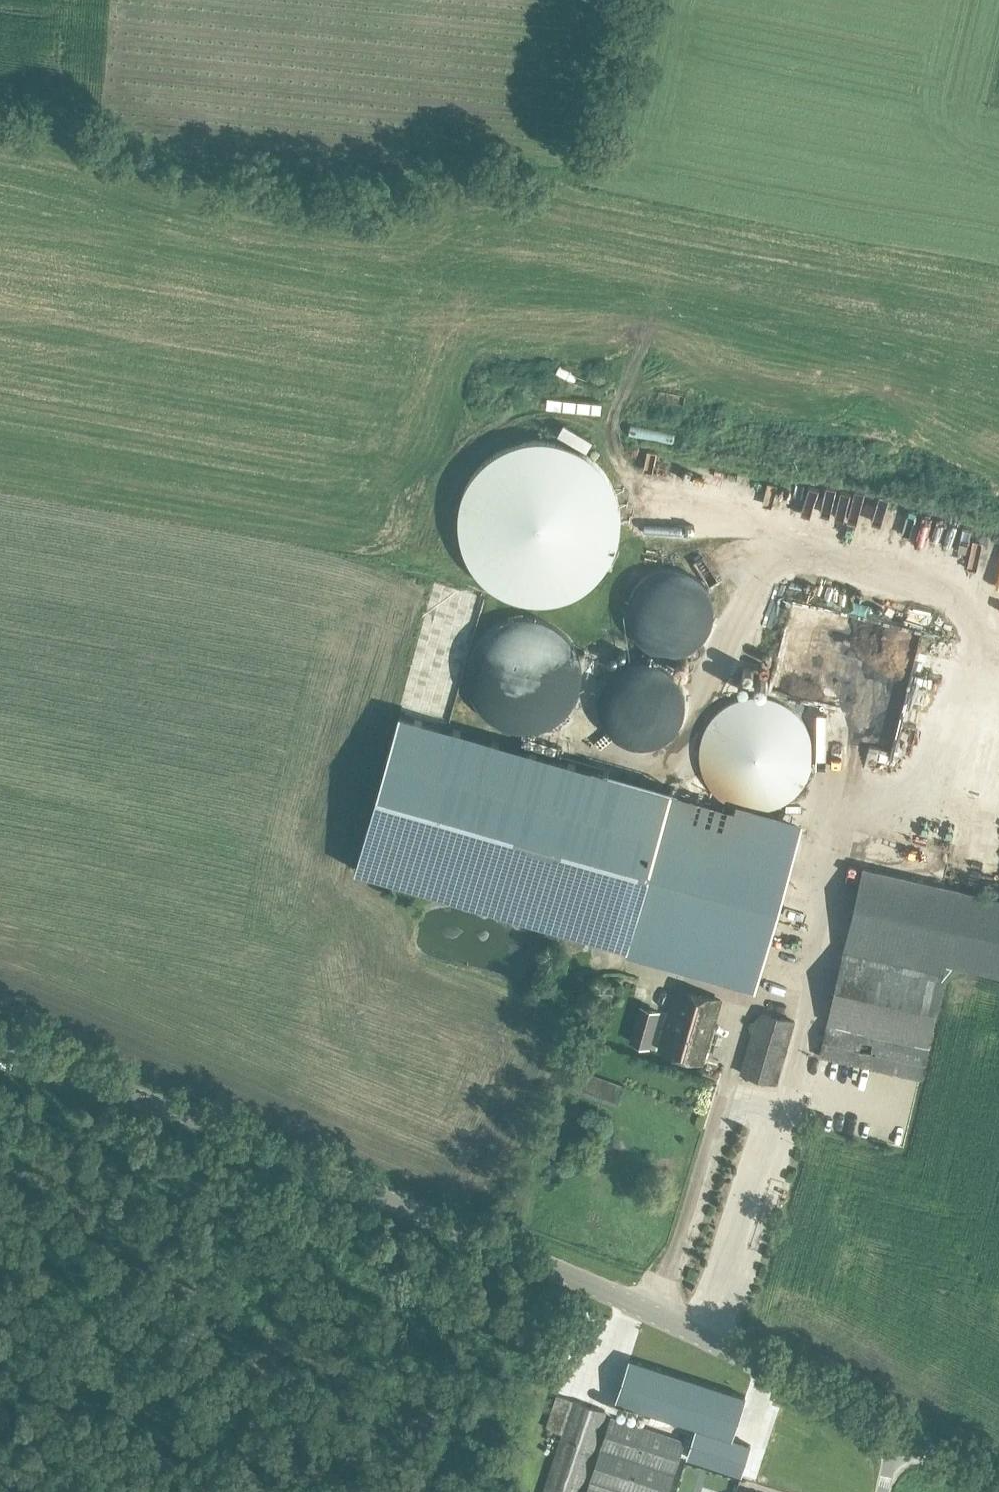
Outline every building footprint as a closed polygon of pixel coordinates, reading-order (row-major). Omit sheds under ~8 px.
[(438,512),(437,528),(438,543),(443,558),(450,572),(460,584),(472,594),(486,602),(501,606),(517,608),(532,606),(547,602),(561,594),(573,584),(583,572),(591,558),(595,543),(597,528),(595,512),(591,497),(583,483),(573,471),(561,461),(547,454),(532,449),(517,448),(501,449),(486,454),(472,461),(460,471),(450,483),(443,497),(438,512)] [(711,622),(713,611),(711,600),(707,589),(700,580),(691,574),(681,569),(670,568),(659,569),(648,574),(639,580),(632,589),(628,600),(627,611),(628,622),(632,632),(639,641),(648,648),(659,652),(670,654),(681,652),(691,648),(700,641),(707,632),(711,622)] [(579,686),(580,673),(579,661),(575,649),(568,638),(559,629),(548,622),(536,618),(524,617),(511,618),(499,622),(488,629),(480,638),(473,649),(469,661),(467,673),(469,686),(473,698),(479,709),(488,718),(499,724),(511,729),(524,730),(536,729),(548,724),(559,718),(568,709),(575,698),(579,686)] [(684,716),(684,705),(683,694),(679,683),(672,674),(663,668),(653,663),(641,662),(630,663),(620,668),(611,674),(604,683),(600,694),(598,705),(599,716),(603,727),(610,737),(619,744),(630,749),(641,750),(653,749),(664,744),(673,737),(680,727),(684,716)] [(789,706),(784,703),(776,700),(769,698),(762,696),(755,696),(747,697),(740,699),(733,701),(727,705),(721,709),(715,714),(711,719),(707,725),(703,732),(701,739),(700,746),(699,754),(700,761),(701,768),(704,775),(707,782),(711,788),(716,793),(721,798),(727,803),(734,806),(740,808),(748,810),(755,811),(762,810),(770,809),(777,807),(783,804),(790,800),(795,796),(800,790),(805,785),(808,778),(811,771),(813,764),(814,757),(814,750),(813,742),(811,735),(808,728),(805,722),(800,716),(795,711),(789,706)] [(672,791),(400,713),(355,869),(628,947),(671,797),(672,791)] [(628,947),(627,951),(754,987),(798,833),(671,797),(628,947)] [(824,1035),(819,1056),(922,1079),(947,964),(998,976),(998,898),(863,867),(824,1035)] [(703,1062),(722,1000),(678,986),(659,1049),(703,1062)] [(740,1073),(777,1084),(796,1021),(759,1010),(740,1073)] [(580,1069),(571,1091),(617,1106),(625,1085),(580,1069)] [(763,1091),(764,1082),(756,1082),(756,1096),(779,1097),(779,1091),(763,1091)] [(697,1429),(732,1440),(745,1398),(630,1362),(616,1404),(697,1429)] [(607,1411),(557,1394),(546,1428),(563,1434),(544,1491),(581,1491),(607,1411)] [(612,1417),(588,1491),(669,1491),(686,1441),(612,1417)] [(732,1440),(697,1429),(688,1459),(741,1476),(751,1446),(732,1440)]
